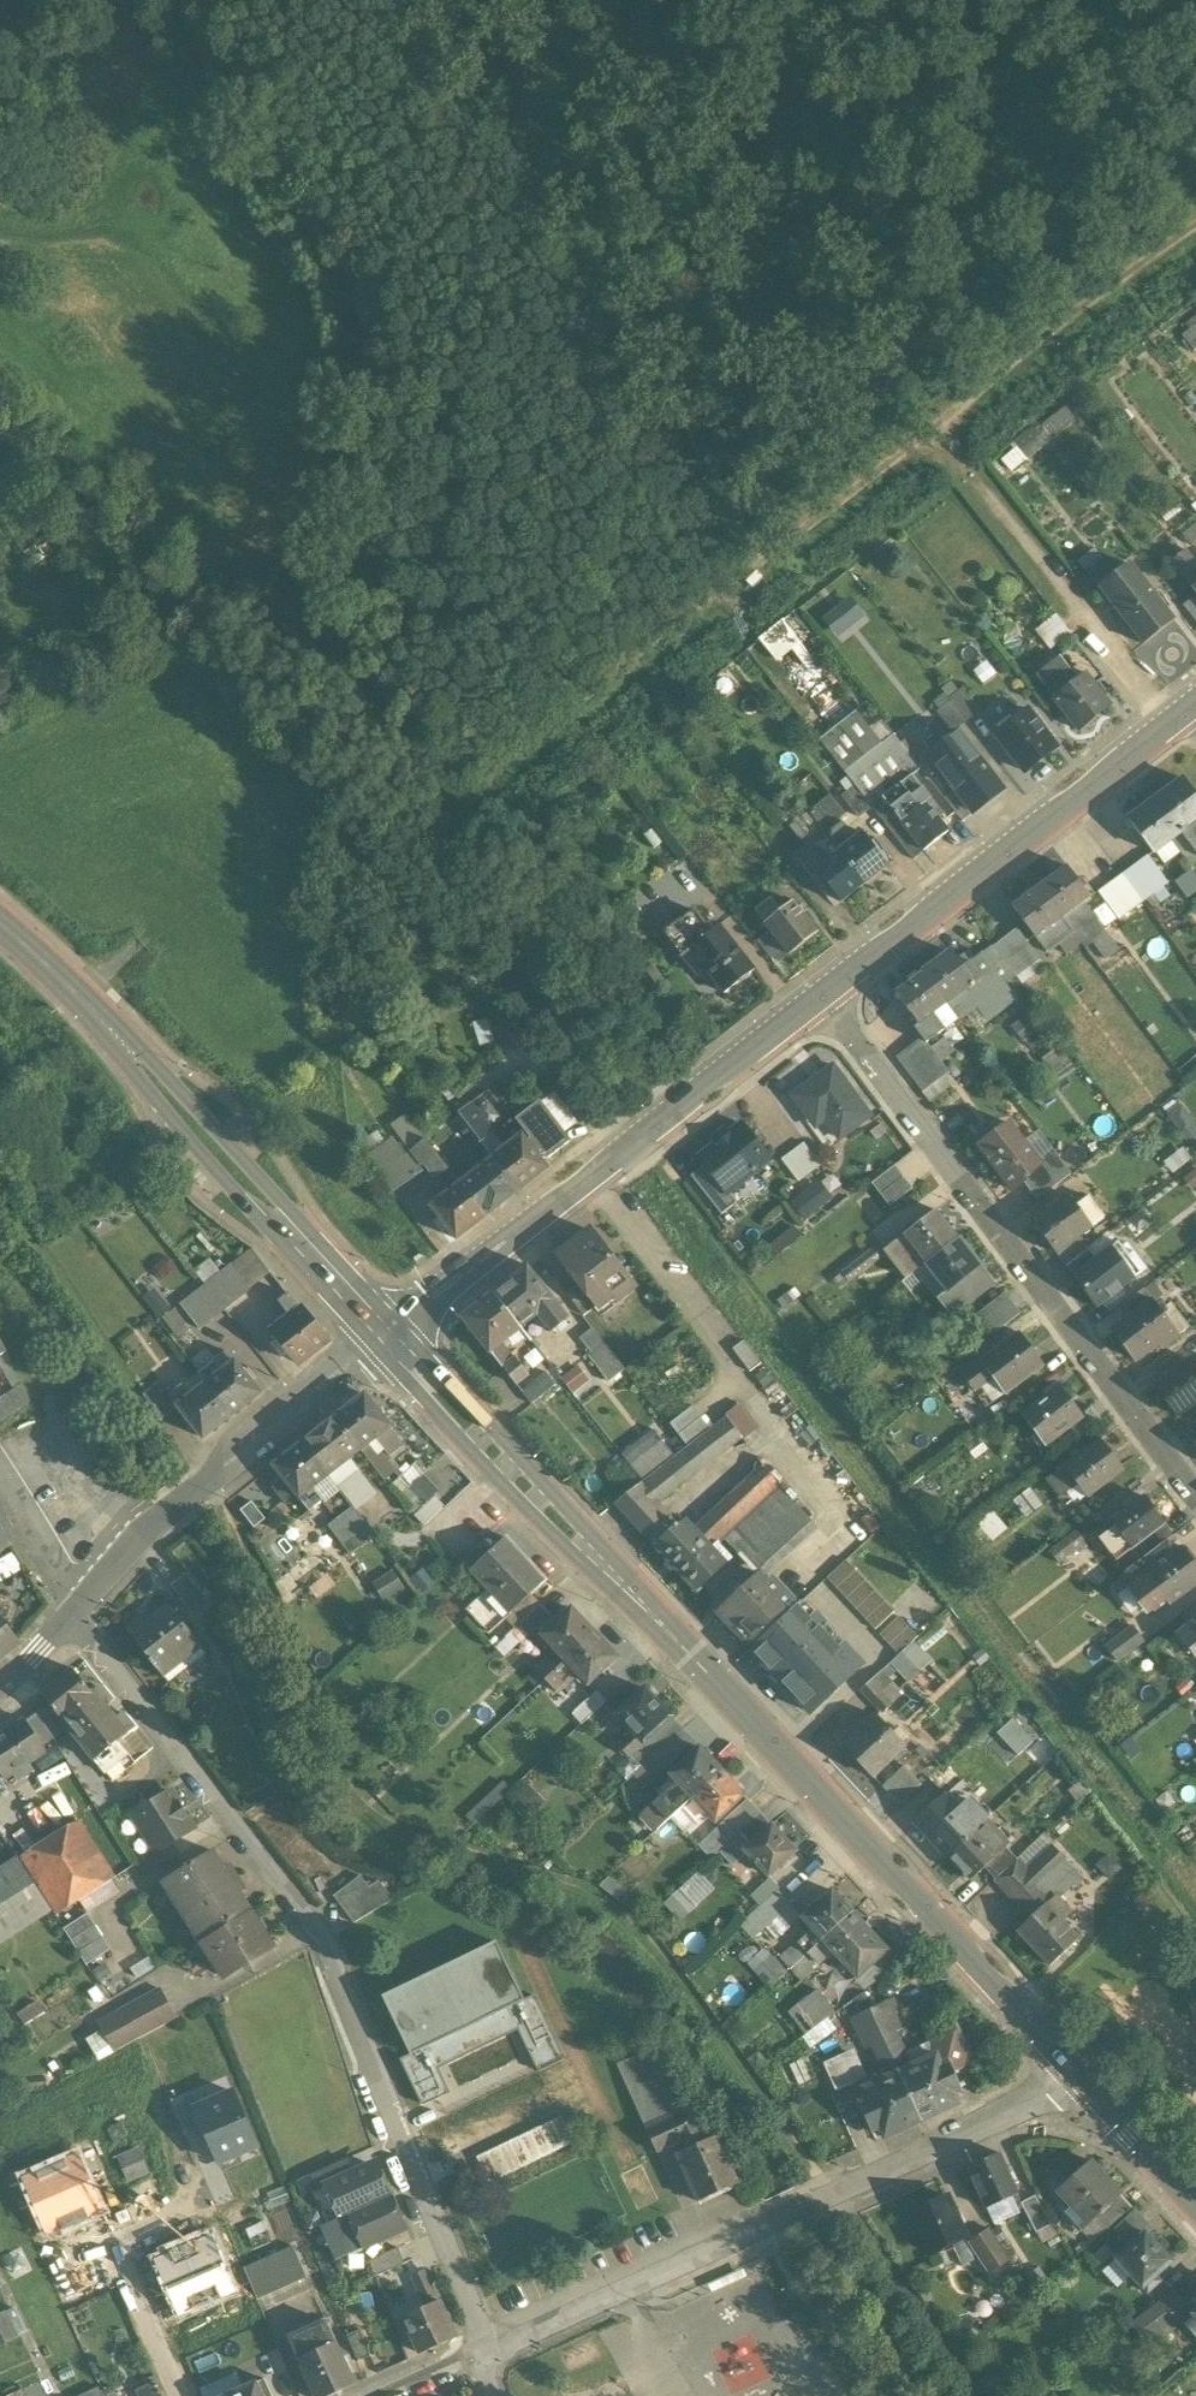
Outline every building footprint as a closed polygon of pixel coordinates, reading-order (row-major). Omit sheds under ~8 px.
[(1195,353),(1195,325),(1182,336),(1195,353)] [(1064,403),(1039,423),(1052,440),(1077,420),(1064,403)] [(1052,440),(1039,423),(998,455),(1011,472),(1052,440)] [(1192,565),(1195,561),(1186,549),(1171,561),(1193,588),(1195,585),(1195,570),(1192,565)] [(1081,563),(1091,576),(1105,564),(1095,552),(1081,563)] [(1091,598),(1101,590),(1116,578),(1105,564),(1091,576),(1080,584),(1091,598)] [(1116,578),(1101,590),(1143,645),(1174,621),(1131,567),(1116,578)] [(1182,605),(1195,623),(1195,594),(1182,605)] [(852,598),(819,613),(829,634),(862,619),(852,598)] [(1055,612),(1035,627),(1050,647),(1070,632),(1055,612)] [(774,660),(790,648),(804,668),(825,654),(800,618),(763,644),(774,660)] [(1107,681),(1078,644),(1053,664),(1055,666),(1054,667),(1062,678),(1070,672),(1078,682),(1085,677),(1095,689),(1099,685),(1100,686),(1107,681)] [(1078,682),(1070,672),(1062,678),(1054,667),(1055,666),(1053,664),(1036,676),(1079,730),(1109,707),(1095,689),(1085,677),(1078,682)] [(960,690),(946,701),(949,704),(965,724),(978,713),(960,690)] [(965,724),(949,704),(936,714),(952,733),(965,724)] [(1027,712),(995,736),(1024,773),(1055,748),(1027,712)] [(881,718),(854,739),(868,757),(894,736),(881,718)] [(818,739),(846,774),(868,757),(854,739),(840,721),(818,739)] [(1002,791),(958,734),(929,756),(956,791),(973,813),(973,812),(1002,791)] [(868,757),(846,774),(871,807),(913,860),(924,851),(883,800),(912,777),(921,770),(894,736),(868,757)] [(945,800),(921,770),(912,777),(942,814),(947,820),(955,813),(945,800)] [(912,777),(883,800),(924,851),(948,832),(937,818),(942,814),(912,777)] [(1156,800),(1157,801),(1156,802),(1179,832),(1188,844),(1195,855),(1195,797),(1184,780),(1156,800)] [(871,807),(855,787),(842,798),(858,818),(871,807)] [(973,813),(956,791),(945,800),(955,813),(963,823),(975,814),(973,812),(973,813)] [(825,801),(809,814),(821,829),(834,820),(837,817),(825,801)] [(1179,832),(1156,802),(1129,822),(1152,852),(1179,832)] [(809,814),(790,828),(808,851),(827,836),(821,829),(809,814)] [(844,832),(834,820),(821,829),(827,836),(831,842),(844,832)] [(851,840),(838,851),(865,885),(890,865),(864,831),(851,840)] [(851,840),(844,832),(831,842),(838,851),(851,840)] [(831,842),(827,836),(808,851),(796,861),(826,899),(833,894),(840,903),(865,885),(838,851),(831,842)] [(1188,844),(1180,850),(1192,866),(1195,864),(1195,855),(1188,844)] [(1168,884),(1147,856),(1122,875),(1142,903),(1168,884)] [(1066,867),(1039,887),(1062,918),(1073,932),(1094,917),(1083,902),(1089,898),(1066,867)] [(1122,875),(1098,893),(1118,920),(1142,903),(1122,875)] [(1039,887),(1012,907),(1035,938),(1062,918),(1039,887)] [(776,915),(765,901),(753,911),(764,924),(776,915)] [(776,915),(764,924),(770,933),(788,955),(789,956),(817,933),(793,902),(776,915)] [(719,927),(710,933),(692,912),(663,935),(697,977),(702,973),(711,984),(714,981),(724,994),(753,970),(719,927)] [(1094,917),(1073,932),(1084,948),(1105,932),(1094,917)] [(1017,929),(993,947),(1015,976),(1038,959),(1017,929)] [(788,955),(770,933),(757,943),(774,965),(788,955)] [(1015,976),(993,947),(981,955),(1011,996),(1023,1012),(1034,1003),(1015,976)] [(961,969),(949,953),(922,973),(957,1021),(976,1007),(983,1017),(1011,996),(981,955),(980,954),(961,969)] [(957,1021),(922,973),(895,994),(917,1024),(913,1027),(926,1043),(957,1021)] [(945,1076),(919,1043),(897,1060),(922,1093),(945,1076)] [(869,1117),(832,1067),(792,1097),(808,1118),(818,1110),(839,1139),(869,1117)] [(522,1137),(494,1159),(519,1191),(547,1169),(538,1158),(543,1154),(547,1160),(569,1143),(538,1103),(517,1120),(531,1139),(526,1143),(522,1137)] [(492,1136),(469,1106),(458,1114),(481,1144),(492,1136)] [(393,1123),(414,1150),(425,1141),(405,1114),(393,1123)] [(481,1144),(458,1114),(447,1123),(470,1153),(481,1144)] [(1009,1124),(994,1135),(988,1128),(973,1139),(1012,1192),(1023,1183),(1025,1182),(1022,1178),(1039,1165),(1038,1164),(1009,1124)] [(728,1135),(725,1131),(713,1140),(716,1145),(699,1158),(705,1166),(727,1194),(729,1193),(770,1161),(742,1125),(728,1135)] [(459,1162),(437,1132),(425,1141),(448,1170),(459,1162)] [(448,1170),(425,1141),(414,1150),(431,1172),(436,1179),(448,1170)] [(821,1166),(804,1144),(781,1161),(798,1183),(821,1166)] [(396,1199),(431,1172),(414,1150),(397,1163),(379,1177),(396,1199)] [(371,1166),(379,1177),(397,1163),(389,1152),(371,1166)] [(1054,1152),(1038,1164),(1039,1165),(1022,1178),(1025,1182),(1023,1183),(1037,1201),(1071,1175),(1054,1152)] [(494,1159),(460,1185),(484,1218),(485,1219),(519,1192),(519,1191),(494,1159)] [(727,1194),(705,1166),(691,1177),(721,1216),(737,1204),(729,1193),(727,1194)] [(912,1189),(894,1167),(871,1184),(889,1207),(912,1189)] [(460,1185),(431,1209),(439,1219),(448,1230),(457,1241),(484,1218),(460,1185)] [(812,1190),(794,1204),(805,1218),(823,1204),(812,1190)] [(1068,1197),(1033,1223),(1056,1254),(1079,1237),(1092,1227),(1075,1206),(1068,1197)] [(1103,1218),(1087,1198),(1075,1206),(1092,1227),(1103,1218)] [(936,1211),(904,1236),(926,1264),(958,1239),(936,1211)] [(448,1230),(439,1219),(433,1224),(442,1235),(448,1230)] [(635,1289),(590,1232),(556,1258),(577,1286),(595,1308),(612,1297),(616,1303),(635,1289)] [(926,1264),(904,1236),(884,1252),(886,1255),(906,1280),(915,1273),(926,1264)] [(1079,1237),(1056,1254),(1065,1266),(1088,1248),(1079,1237)] [(979,1267),(958,1239),(926,1264),(948,1292),(937,1300),(952,1320),(996,1285),(980,1266),(979,1267)] [(1095,1258),(1073,1276),(1096,1307),(1109,1297),(1119,1289),(1140,1274),(1128,1257),(1116,1243),(1095,1258)] [(879,1245),(858,1259),(866,1270),(886,1255),(884,1252),(879,1245)] [(1088,1248),(1065,1266),(1073,1276),(1095,1258),(1088,1248)] [(1146,1269),(1134,1253),(1128,1257),(1140,1274),(1146,1269)] [(229,1266),(204,1284),(223,1309),(249,1290),(229,1266)] [(527,1268),(493,1294),(493,1295),(522,1328),(539,1314),(552,1332),(569,1319),(527,1268)] [(932,1296),(915,1273),(906,1280),(901,1283),(919,1306),(932,1296)] [(204,1284),(178,1303),(198,1327),(223,1309),(204,1284)] [(595,1308),(577,1286),(566,1294),(583,1317),(584,1317),(596,1309),(595,1308)] [(1119,1289),(1109,1297),(1110,1298),(1120,1291),(1119,1289)] [(1144,1290),(1122,1306),(1133,1320),(1154,1303),(1144,1290)] [(522,1328),(493,1295),(493,1294),(463,1319),(491,1353),(501,1345),(522,1328)] [(326,1343),(289,1295),(278,1304),(290,1318),(271,1333),(279,1342),(286,1351),(297,1365),(326,1343)] [(1003,1295),(976,1316),(992,1336),(1019,1315),(1003,1295)] [(1166,1295),(1154,1303),(1177,1333),(1189,1325),(1166,1295)] [(1133,1320),(1115,1333),(1135,1359),(1157,1342),(1160,1346),(1177,1333),(1154,1303),(1133,1320)] [(584,1317),(583,1317),(571,1327),(592,1355),(590,1357),(609,1382),(625,1370),(584,1317)] [(1042,1366),(1018,1334),(962,1376),(973,1390),(990,1377),(1004,1394),(1042,1366)] [(279,1342),(273,1347),(280,1355),(286,1351),(279,1342)] [(517,1357),(513,1360),(501,1345),(491,1353),(515,1383),(529,1372),(517,1357)] [(260,1395),(227,1352),(199,1373),(206,1383),(206,1384),(232,1417),(260,1395)] [(1156,1388),(1176,1415),(1195,1400),(1195,1367),(1192,1362),(1156,1388)] [(545,1370),(522,1390),(532,1402),(556,1383),(545,1370)] [(987,1408),(1004,1394),(990,1377),(973,1390),(987,1408)] [(169,1395),(160,1383),(144,1396),(159,1421),(177,1407),(169,1396),(169,1395)] [(232,1417),(206,1384),(190,1397),(182,1385),(169,1395),(169,1396),(177,1407),(184,1416),(192,1426),(203,1440),(232,1417)] [(30,1403),(23,1386),(0,1403),(0,1423),(30,1403)] [(1082,1418),(1059,1388),(1021,1416),(1045,1446),(1072,1425),(1082,1418)] [(374,1407),(365,1395),(337,1417),(336,1417),(361,1450),(376,1439),(390,1456),(404,1445),(390,1428),(381,1417),(374,1407)] [(387,1412),(379,1403),(374,1407),(381,1417),(387,1412)] [(1082,1418),(1072,1425),(1082,1437),(1103,1421),(1093,1409),(1082,1418)] [(192,1426),(184,1416),(179,1420),(187,1430),(192,1426)] [(361,1450),(336,1417),(302,1444),(328,1477),(342,1465),(361,1450)] [(643,1482),(641,1484),(656,1504),(673,1491),(671,1488),(739,1435),(726,1418),(675,1457),(643,1482)] [(1101,1439),(1047,1481),(1060,1498),(1077,1485),(1087,1499),(1124,1471),(1101,1439)] [(662,1440),(642,1456),(634,1446),(622,1456),(643,1482),(675,1457),(662,1440)] [(328,1477),(302,1444),(273,1466),(283,1479),(272,1488),(284,1503),(295,1494),(309,1512),(323,1501),(313,1488),(328,1477)] [(351,1477),(342,1465),(328,1477),(352,1508),(354,1511),(355,1511),(377,1494),(359,1471),(351,1477)] [(766,1470),(698,1534),(711,1548),(718,1543),(722,1538),(728,1533),(778,1486),(766,1470)] [(641,1484),(615,1504),(656,1548),(676,1529),(656,1504),(641,1484)] [(778,1486),(728,1533),(736,1543),(760,1568),(758,1570),(759,1572),(763,1569),(762,1568),(812,1522),(778,1486)] [(434,1497),(414,1516),(424,1526),(444,1507),(434,1497)] [(1145,1497),(1112,1521),(1132,1548),(1165,1523),(1145,1497)] [(265,1520),(252,1502),(240,1511),(253,1530),(265,1520)] [(352,1508),(327,1526),(350,1555),(375,1536),(355,1511),(354,1511),(352,1508)] [(698,1534),(685,1520),(676,1529),(656,1548),(697,1592),(733,1559),(718,1543),(711,1548),(698,1534)] [(1132,1548),(1112,1521),(1096,1533),(1116,1560),(1130,1549),(1132,1548)] [(1132,1548),(1130,1549),(1140,1562),(1165,1544),(1174,1536),(1165,1523),(1132,1548)] [(0,1530),(0,1553),(11,1546),(1,1529),(0,1530)] [(736,1543),(728,1533),(722,1538),(731,1548),(736,1543)] [(545,1581),(506,1539),(472,1571),(490,1590),(469,1610),(490,1633),(506,1618),(531,1595),(545,1581)] [(1173,1554),(1165,1544),(1140,1562),(1127,1573),(1135,1583),(1129,1588),(1145,1610),(1164,1596),(1170,1604),(1195,1584),(1195,1565),(1182,1547),(1173,1554)] [(463,1560),(442,1580),(452,1590),(472,1571),(463,1560)] [(846,1562),(827,1580),(875,1631),(894,1613),(846,1562)] [(207,1602),(187,1575),(172,1587),(192,1614),(207,1602)] [(770,1579),(765,1584),(757,1575),(717,1613),(751,1650),(797,1607),(770,1579)] [(531,1595),(506,1618),(516,1629),(520,1625),(541,1605),(531,1595)] [(797,1607),(751,1650),(812,1714),(826,1701),(821,1695),(830,1686),(835,1692),(862,1667),(843,1646),(838,1650),(821,1632),(825,1627),(815,1616),(809,1621),(798,1610),(804,1605),(802,1603),(797,1607)] [(541,1605),(520,1625),(529,1636),(550,1616),(541,1605)] [(198,1644),(170,1608),(132,1637),(151,1661),(150,1662),(155,1669),(156,1668),(160,1674),(198,1644)] [(594,1635),(570,1610),(543,1636),(566,1661),(594,1635)] [(900,1657),(919,1639),(899,1618),(880,1636),(900,1657)] [(2,1658),(16,1642),(0,1621),(0,1660),(2,1658)] [(1133,1625),(1106,1645),(1118,1662),(1145,1642),(1133,1625)] [(1186,1637),(1194,1648),(1195,1647),(1195,1629),(1186,1637)] [(558,1668),(544,1682),(554,1693),(576,1672),(588,1686),(602,1673),(601,1672),(615,1659),(594,1635),(566,1661),(558,1668)] [(198,1644),(160,1674),(168,1684),(206,1654),(198,1644)] [(548,1657),(534,1671),(544,1682),(558,1668),(548,1657)] [(93,1696),(73,1670),(41,1695),(50,1706),(69,1730),(94,1762),(118,1743),(128,1735),(96,1694),(93,1696)] [(879,1674),(860,1691),(882,1715),(891,1707),(881,1695),(890,1686),(879,1674)] [(672,1717),(645,1690),(617,1715),(633,1733),(618,1747),(627,1757),(631,1754),(642,1743),(643,1743),(672,1717)] [(593,1692),(574,1709),(583,1719),(601,1702),(593,1692)] [(50,1706),(37,1714),(55,1739),(69,1730),(50,1706)] [(55,1739),(37,1714),(24,1722),(41,1748),(55,1739)] [(672,1717),(643,1743),(642,1743),(631,1754),(643,1767),(684,1728),(672,1717)] [(903,1748),(875,1717),(842,1748),(871,1778),(903,1748)] [(996,1732),(1016,1754),(1032,1739),(1012,1717),(996,1732)] [(0,1737),(0,1776),(2,1780),(44,1753),(41,1748),(24,1722),(0,1737)] [(643,1767),(635,1774),(646,1786),(666,1768),(695,1741),(684,1728),(643,1767)] [(672,1774),(701,1748),(695,1741),(666,1768),(672,1774)] [(118,1743),(94,1762),(111,1783),(121,1775),(125,1779),(129,1776),(125,1772),(135,1764),(118,1743)] [(701,1748),(672,1774),(678,1781),(643,1814),(658,1832),(665,1825),(694,1798),(722,1771),(701,1748)] [(921,1788),(903,1767),(881,1788),(899,1808),(921,1788)] [(744,1795),(722,1771),(694,1798),(703,1808),(716,1821),(744,1795)] [(193,1830),(170,1793),(134,1816),(157,1852),(172,1843),(193,1830)] [(694,1798),(665,1825),(675,1836),(703,1808),(694,1798)] [(762,1814),(748,1799),(724,1821),(738,1836),(742,1832),(762,1814)] [(974,1832),(944,1799),(937,1806),(926,1816),(917,1825),(947,1857),(974,1832)] [(932,1801),(921,1811),(926,1816),(937,1806),(932,1801)] [(762,1814),(742,1832),(754,1844),(774,1826),(762,1814)] [(1007,1847),(984,1823),(974,1832),(947,1857),(969,1881),(984,1868),(1005,1849),(1007,1847)] [(78,1824),(22,1859),(58,1917),(113,1880),(78,1824)] [(754,1844),(747,1851),(757,1862),(755,1863),(757,1865),(759,1864),(770,1876),(797,1851),(774,1826),(754,1844)] [(157,1852),(136,1866),(144,1878),(180,1855),(172,1843),(157,1852)] [(1026,1872),(1005,1892),(1018,1907),(1066,1862),(1053,1848),(1026,1872)] [(1016,1861),(1005,1849),(984,1868),(996,1881),(1016,1861)] [(747,1851),(726,1869),(737,1880),(755,1863),(757,1862),(747,1851)] [(212,1852),(163,1882),(164,1884),(170,1880),(177,1890),(170,1894),(194,1932),(200,1928),(206,1938),(200,1942),(201,1943),(250,1913),(238,1894),(244,1890),(230,1867),(224,1870),(212,1852)] [(0,1872),(0,1944),(50,1912),(18,1861),(0,1872)] [(1016,1861),(996,1881),(1005,1892),(1026,1872),(1016,1861)] [(1066,1862),(1018,1907),(1030,1920),(1054,1897),(1055,1898),(1079,1876),(1066,1862)] [(698,1869),(669,1897),(684,1913),(713,1885),(698,1869)] [(360,1877),(334,1897),(354,1924),(393,1900),(379,1882),(369,1889),(360,1877)] [(779,1891),(742,1926),(755,1940),(771,1924),(792,1904),(779,1891)] [(853,1913),(834,1891),(804,1918),(815,1930),(781,1959),(791,1970),(853,1913)] [(1030,1920),(1016,1932),(1048,1968),(1077,1941),(1057,1918),(1066,1910),(1055,1898),(1054,1897),(1030,1920)] [(804,1918),(792,1904),(771,1924),(783,1936),(804,1918)] [(250,1913),(201,1943),(202,1945),(208,1941),(215,1952),(213,1962),(223,1978),(248,1962),(249,1964),(269,1951),(270,1945),(250,1913)] [(888,1952),(853,1913),(791,1970),(801,1981),(835,1952),(859,1979),(888,1952)] [(87,1914),(63,1930),(86,1966),(110,1950),(87,1914)] [(540,2077),(567,2064),(534,1997),(524,2002),(496,1943),(383,1997),(411,2056),(401,2061),(423,2106),(450,2093),(438,2069),(518,2031),(540,2077)] [(162,1985),(98,2021),(116,2053),(180,2016),(162,1985)] [(819,1992),(793,2013),(808,2034),(835,2014),(819,1992)] [(854,1999),(861,2015),(870,2011),(862,1993),(854,1999)] [(893,2001),(870,2011),(882,2038),(894,2033),(894,2034),(902,2031),(895,2016),(899,2014),(893,2001)] [(41,2003),(19,2016),(26,2026),(47,2013),(41,2003)] [(882,2038),(870,2011),(861,2015),(853,2019),(866,2047),(874,2044),(873,2042),(882,2038)] [(954,2030),(937,2038),(933,2053),(935,2057),(909,2068),(898,2074),(919,2122),(958,2105),(953,2096),(961,2092),(952,2070),(960,2066),(964,2050),(954,2030)] [(894,2034),(894,2033),(882,2038),(898,2074),(909,2068),(894,2034)] [(898,2074),(882,2038),(873,2042),(874,2044),(889,2077),(898,2074)] [(651,2053),(618,2068),(625,2084),(658,2070),(651,2053)] [(839,2057),(824,2063),(836,2092),(852,2085),(839,2057)] [(658,2070),(625,2084),(646,2130),(678,2115),(658,2070)] [(889,2077),(862,2089),(867,2100),(859,2103),(871,2132),(880,2129),(884,2138),(919,2122),(898,2074),(889,2077)] [(192,2104),(200,2125),(217,2164),(259,2146),(234,2086),(192,2104)] [(172,2101),(185,2131),(200,2125),(192,2104),(188,2095),(172,2101)] [(694,2107),(679,2114),(678,2115),(646,2130),(657,2154),(676,2146),(679,2155),(710,2142),(694,2107)] [(679,2155),(677,2156),(699,2204),(739,2186),(718,2138),(710,2142),(679,2155)] [(93,2149),(80,2154),(91,2180),(104,2175),(93,2149)] [(90,2217),(104,2210),(91,2180),(80,2154),(51,2167),(76,2226),(91,2220),(90,2217)] [(1000,2154),(968,2169),(986,2209),(1018,2195),(1000,2154)] [(346,2160),(312,2175),(319,2190),(326,2187),(325,2187),(352,2175),(346,2160)] [(1091,2163),(1084,2169),(1077,2162),(1072,2167),(1069,2167),(1066,2170),(1065,2172),(1063,2174),(1069,2182),(1058,2192),(1072,2208),(1074,2210),(1080,2204),(1093,2219),(1087,2224),(1088,2226),(1101,2214),(1102,2215),(1106,2212),(1105,2211),(1121,2196),(1091,2163)] [(352,2175),(325,2187),(326,2187),(340,2219),(340,2220),(391,2197),(383,2179),(379,2181),(372,2166),(352,2175)] [(62,2232),(76,2226),(51,2167),(22,2179),(34,2205),(47,2235),(61,2229),(62,2232)] [(34,2205),(22,2179),(9,2185),(20,2210),(34,2205)] [(1035,2196),(1021,2204),(1036,2234),(1051,2226),(1035,2196)] [(1101,2214),(1088,2226),(1087,2224),(1080,2229),(1082,2231),(1092,2243),(1131,2208),(1121,2196),(1105,2211),(1106,2212),(1102,2215),(1101,2214)] [(391,2197),(340,2220),(340,2219),(320,2228),(335,2261),(406,2230),(391,2197)] [(946,2198),(907,2214),(924,2254),(963,2237),(946,2198)] [(1074,2210),(1072,2208),(1062,2218),(1077,2236),(1082,2231),(1080,2229),(1087,2224),(1093,2219),(1080,2204),(1074,2210)] [(1168,2262),(1143,2234),(1149,2229),(1135,2213),(1113,2230),(1128,2247),(1115,2259),(1140,2287),(1152,2277),(1161,2269),(1168,2262)] [(990,2230),(968,2245),(988,2274),(1010,2259),(990,2230)] [(209,2305),(236,2293),(225,2266),(212,2236),(198,2243),(196,2240),(183,2246),(209,2305)] [(179,2318),(209,2305),(183,2246),(168,2252),(169,2255),(155,2261),(168,2291),(179,2318)] [(295,2249),(244,2270),(257,2300),(308,2279),(295,2249)] [(398,2249),(370,2262),(376,2278),(405,2265),(398,2249)] [(225,2266),(236,2293),(250,2287),(238,2261),(225,2266)] [(1161,2269),(1152,2277),(1157,2283),(1167,2275),(1161,2269)] [(425,2271),(412,2277),(426,2308),(438,2302),(425,2271)] [(1152,2277),(1140,2287),(1145,2293),(1157,2283),(1152,2277)] [(179,2318),(168,2291),(154,2297),(166,2324),(179,2318)] [(1175,2291),(1131,2324),(1151,2350),(1168,2337),(1163,2331),(1190,2311),(1175,2291)] [(426,2308),(404,2318),(421,2355),(456,2339),(439,2302),(426,2308)] [(25,2331),(12,2306),(0,2312),(0,2343),(25,2331)] [(1188,2326),(1195,2335),(1195,2318),(1188,2326)] [(288,2335),(316,2395),(330,2395),(356,2384),(338,2343),(337,2343),(326,2320),(288,2335)] [(371,2358),(360,2331),(347,2336),(358,2363),(371,2358)] [(232,2395),(272,2395),(265,2382),(232,2395)] [(141,2392),(143,2395),(162,2395),(157,2385),(141,2392)] [(99,2388),(81,2395),(103,2395),(99,2388)]
